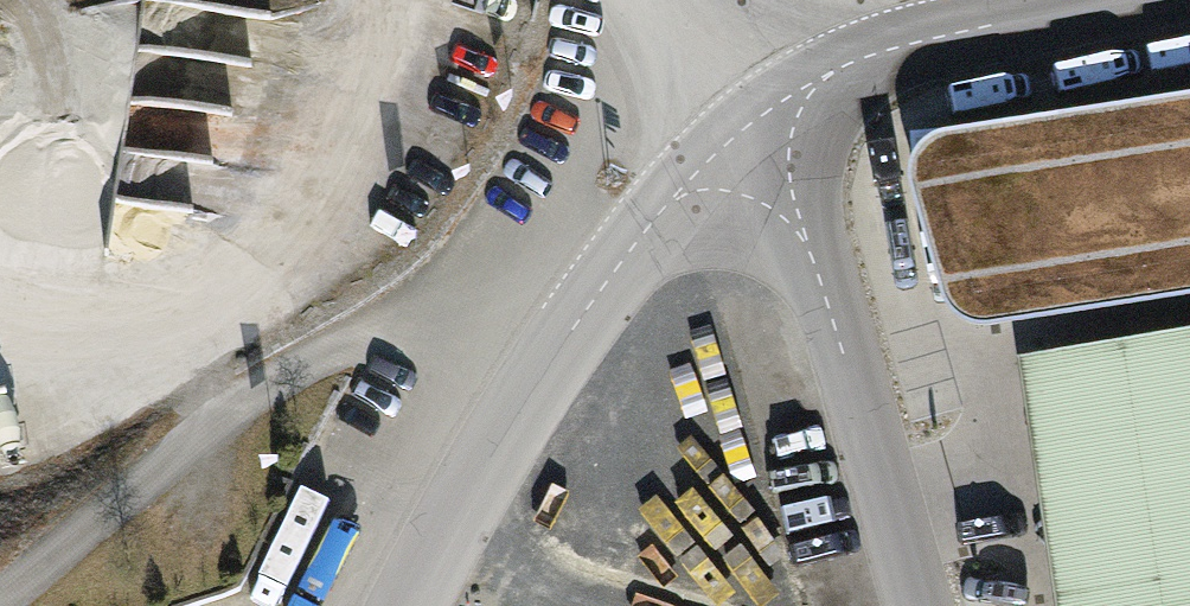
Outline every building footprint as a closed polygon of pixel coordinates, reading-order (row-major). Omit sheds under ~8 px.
[(941,138),(931,142),(923,149),(916,157),(911,165),(909,178),(910,190),(941,300),(945,310),(950,317),(955,323),(967,329),(980,332),(991,332),(1189,302),(1189,101),(941,138)] [(123,168),(0,167),(0,225),(122,225),(123,168)] [(1079,366),(1115,605),(1189,605),(1189,349),(1079,366)] [(1079,366),(1019,374),(1055,605),(1115,605),(1079,366)]
